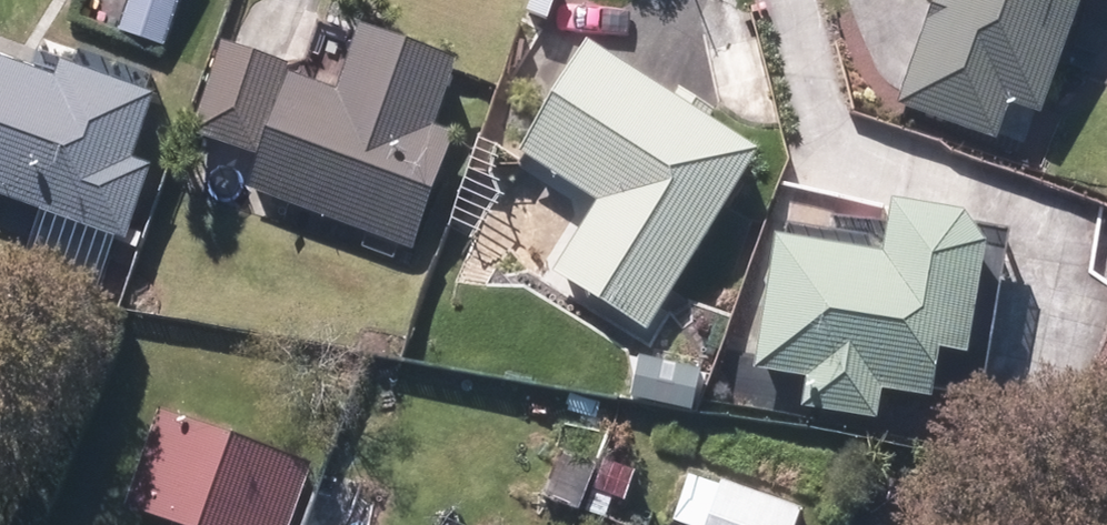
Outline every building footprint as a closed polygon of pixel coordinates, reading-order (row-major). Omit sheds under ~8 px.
[(165,55),(186,0),(137,0),(123,39),(165,55)] [(996,151),(1010,114),(1042,124),(1087,0),(941,0),(899,115),(996,151)] [(251,198),(415,259),(457,146),(436,139),(459,76),(361,40),(336,105),(292,88),(251,198)] [(194,138),(261,162),(292,75),(225,51),(194,138)] [(554,285),(648,344),(759,168),(587,60),(520,164),(599,213),(554,285)] [(127,250),(154,176),(135,169),(158,107),(64,75),(59,89),(0,70),(0,204),(127,250)] [(804,420),(878,432),(882,405),(931,413),(938,367),(969,372),(986,261),(965,231),(892,220),(885,271),(778,252),(757,380),(808,389),(804,420)] [(314,478),(160,421),(123,521),(135,524),(296,524),(314,478)] [(595,497),(625,509),(635,483),(605,471),(595,497)] [(804,522),(723,491),(721,498),(689,486),(674,524),(803,524),(804,522)]
